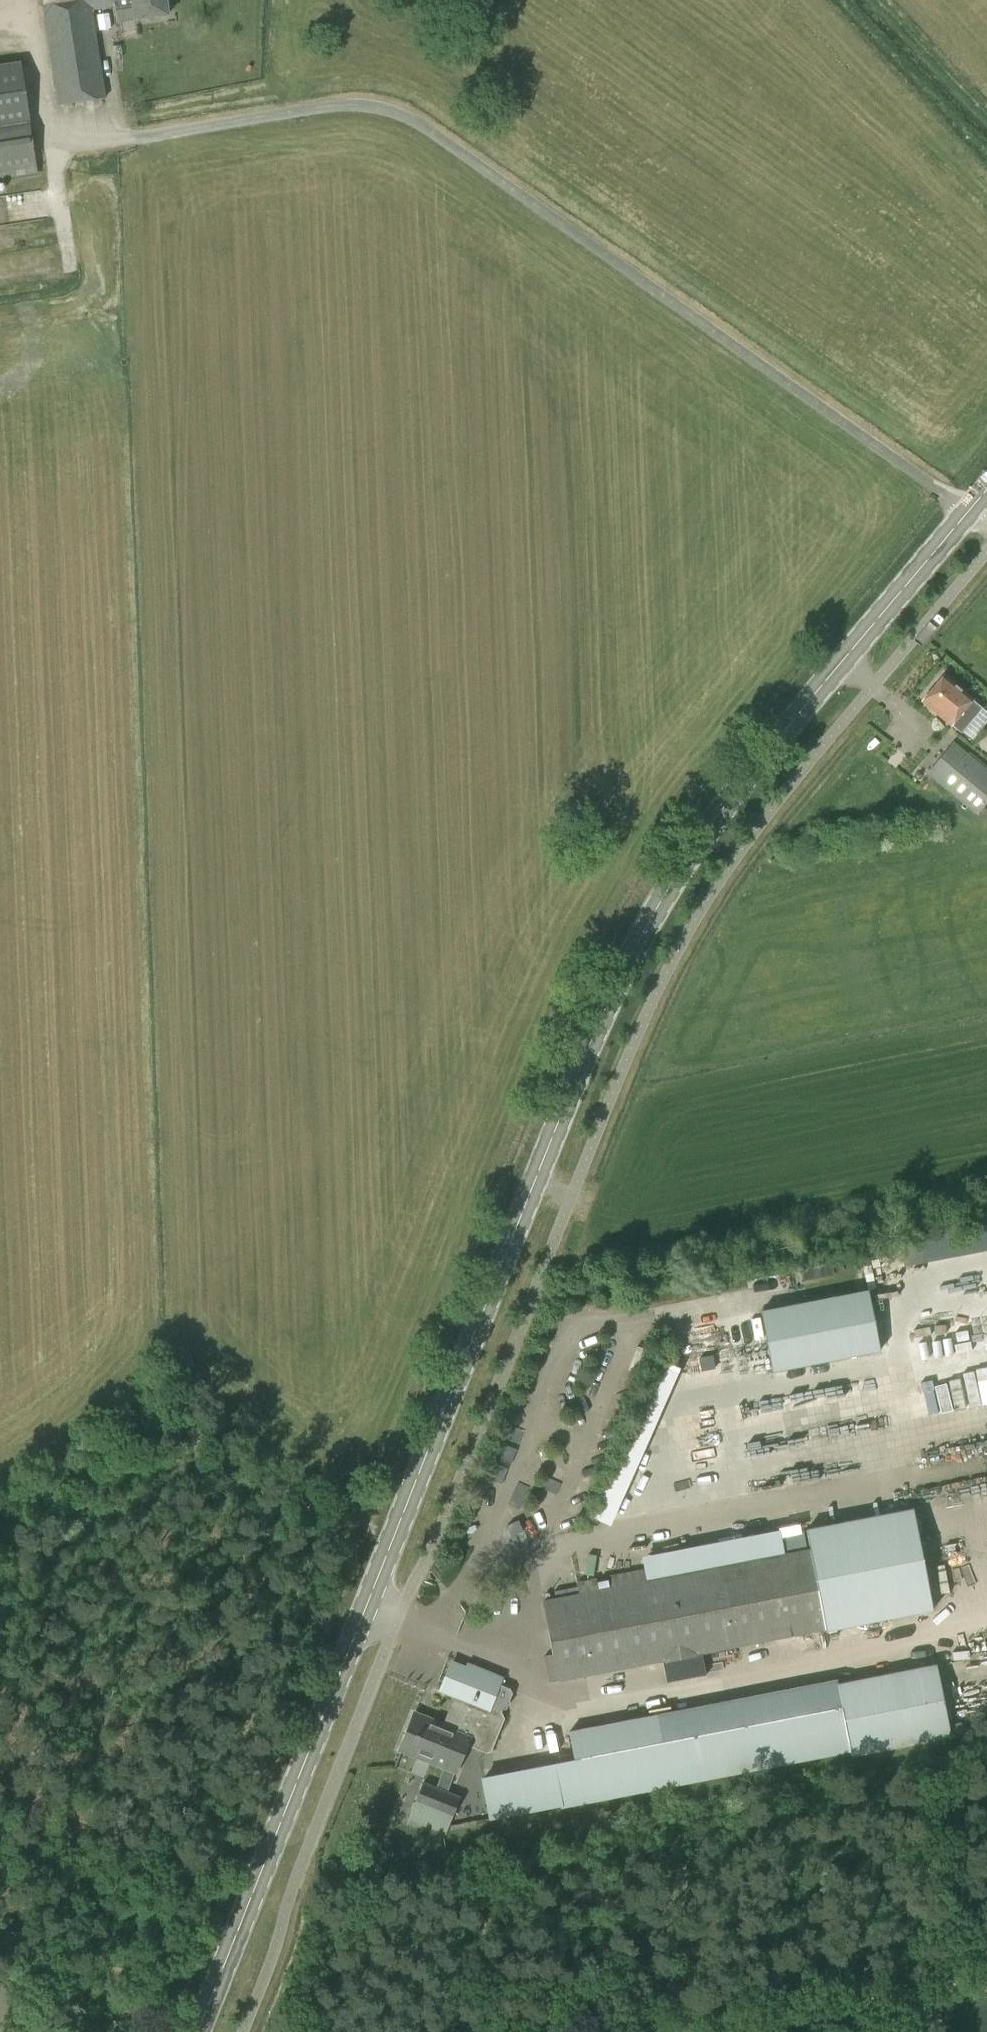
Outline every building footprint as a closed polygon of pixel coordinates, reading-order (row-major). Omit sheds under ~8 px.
[(58,104),(107,97),(94,10),(116,6),(117,10),(135,8),(136,18),(168,14),(166,0),(43,0),(58,104)] [(37,173),(20,61),(0,64),(0,179),(37,173)] [(961,733),(972,719),(981,709),(971,701),(973,698),(945,675),(923,702),(961,733)] [(986,801),(986,770),(953,742),(926,773),(976,814),(986,801)] [(868,1290),(761,1311),(773,1372),(880,1351),(868,1290)] [(612,1521),(660,1388),(641,1381),(593,1514),(612,1521)] [(957,1382),(958,1402),(986,1401),(986,1381),(957,1382)] [(558,1682),(933,1610),(913,1509),(807,1529),(811,1548),(542,1600),(553,1654),(544,1656),(549,1682),(558,1680),(558,1682)] [(400,1748),(444,1766),(436,1787),(447,1791),(455,1770),(456,1771),(467,1744),(488,1752),(492,1751),(505,1717),(502,1713),(501,1712),(502,1710),(506,1709),(508,1704),(510,1703),(509,1701),(512,1693),(510,1689),(499,1685),(503,1677),(469,1664),(468,1668),(453,1662),(441,1691),(455,1696),(445,1723),(415,1711),(400,1748)] [(489,1822),(851,1752),(852,1757),(951,1737),(936,1664),(838,1684),(837,1679),(569,1731),(575,1759),(481,1777),(489,1822)] [(446,1834),(460,1796),(447,1791),(436,1787),(422,1782),(408,1820),(446,1834)]
